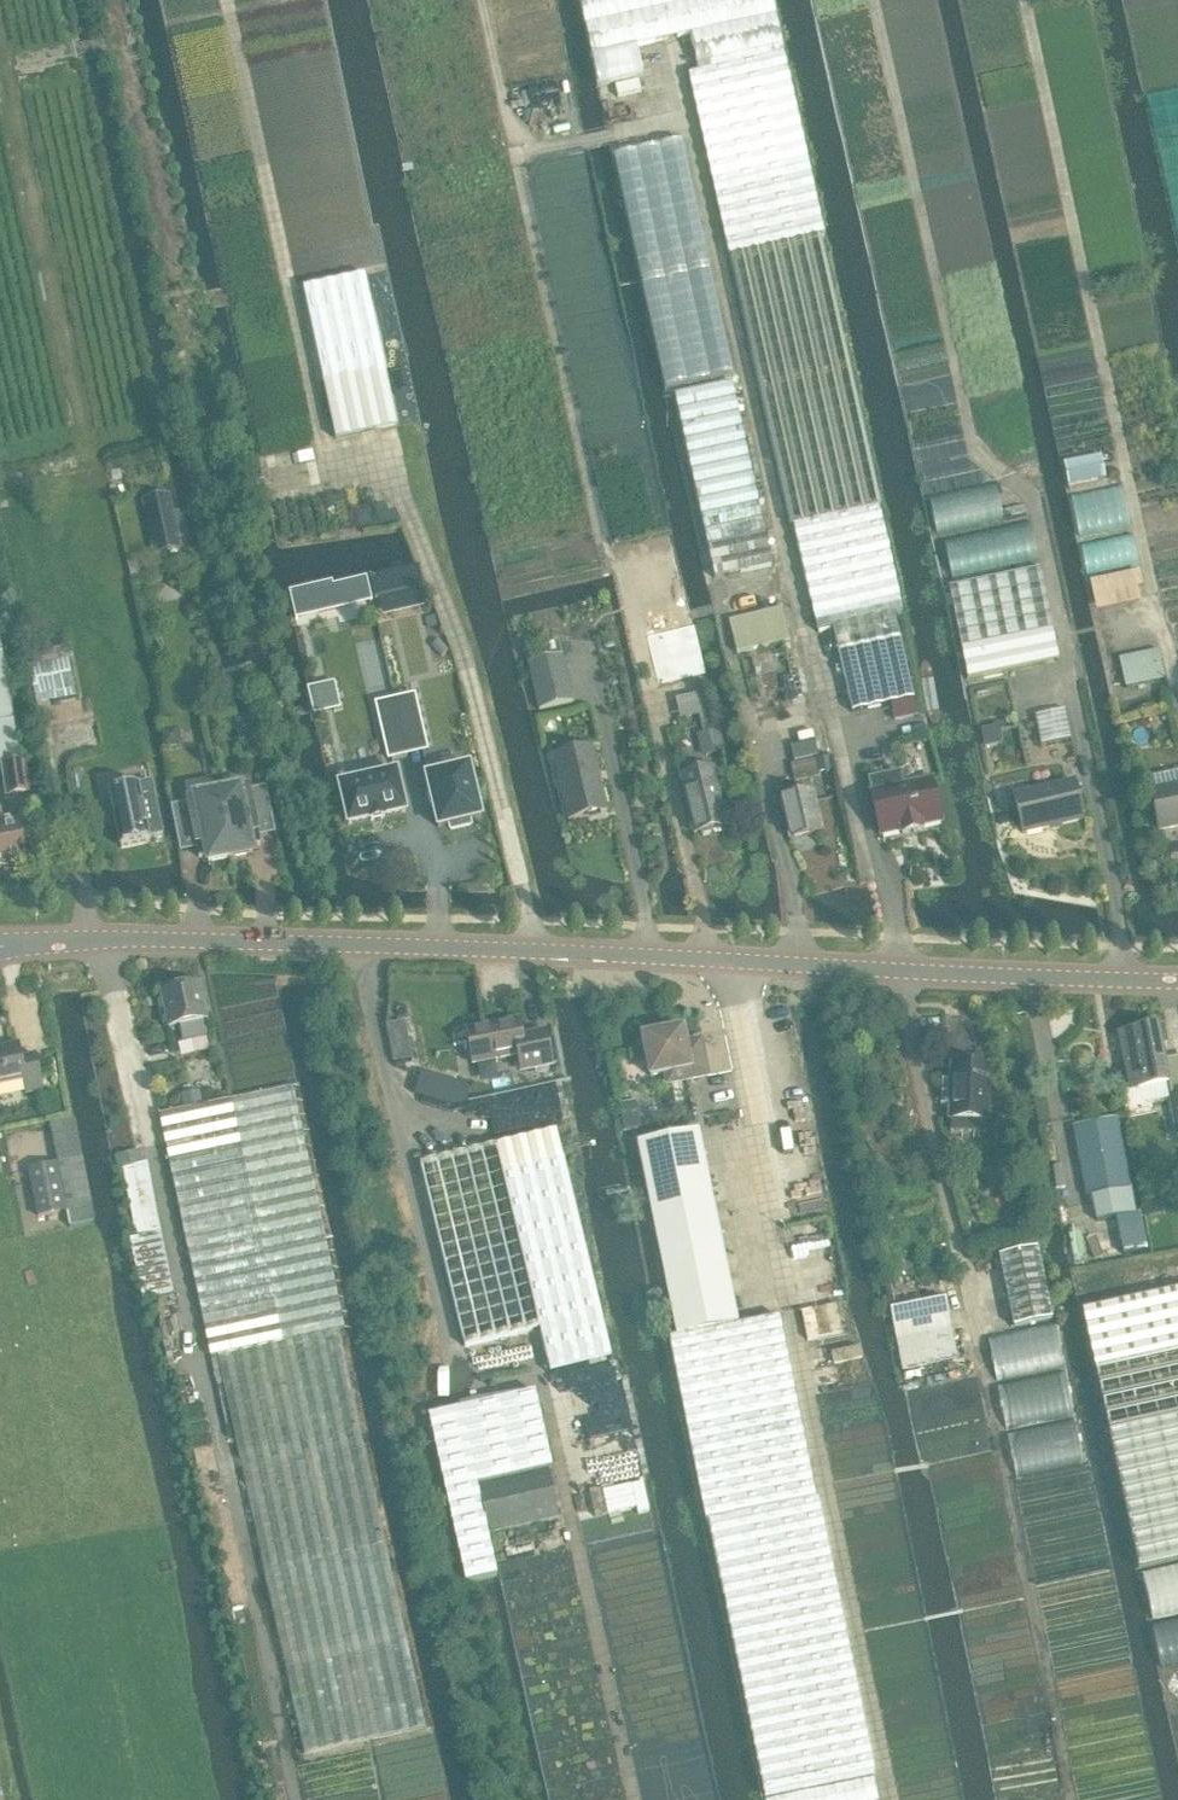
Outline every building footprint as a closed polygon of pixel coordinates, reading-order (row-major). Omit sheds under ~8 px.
[(817,633),(833,630),(852,714),(914,700),(895,616),(903,614),(820,239),(823,239),(770,0),(576,0),(589,58),(688,35),(696,73),(687,75),(788,526),(792,525),(817,633)] [(333,440),(395,427),(364,276),(302,289),(333,440)] [(716,580),(771,568),(730,384),(674,396),(716,580)] [(1099,455),(1064,463),(1069,486),(1104,478),(1099,455)] [(168,497),(144,502),(155,553),(179,548),(177,539),(187,537),(182,513),(172,515),(168,497)] [(422,587),(418,567),(371,578),(376,598),(377,597),(420,588),(422,587)] [(1051,630),(1039,569),(949,587),(961,648),(968,680),(1058,661),(1051,630)] [(1139,571),(1090,582),(1096,611),(1140,601),(1137,587),(1143,586),(1139,571)] [(313,587),(289,593),(295,618),(371,600),(366,578),(332,586),(334,595),(316,599),(313,587)] [(737,653),(753,650),(777,644),(788,641),(779,608),(728,620),(737,653)] [(694,625),(646,636),(658,684),(705,673),(694,625)] [(541,661),(527,664),(538,710),(571,703),(560,656),(557,642),(538,646),(541,661)] [(1118,659),(1124,689),(1162,681),(1156,651),(1118,659)] [(67,660),(45,665),(53,703),(76,698),(67,660)] [(334,684),(310,689),(316,713),(339,707),(334,684)] [(697,735),(697,736),(702,759),(725,753),(720,730),(714,731),(706,694),(675,701),(680,721),(699,717),(703,734),(697,735)] [(415,695),(395,700),(399,717),(403,737),(423,733),(415,695)] [(399,717),(379,721),(388,759),(407,754),(403,737),(399,717)] [(166,747),(176,745),(179,740),(177,730),(163,733),(166,747)] [(553,758),(568,821),(606,812),(591,749),(553,758)] [(831,770),(828,757),(793,765),(796,778),(831,770)] [(22,763),(4,766),(9,796),(27,793),(22,763)] [(428,776),(426,777),(426,779),(427,779),(438,825),(437,825),(438,828),(440,827),(449,825),(451,831),(471,826),(469,820),(478,818),(478,819),(481,818),(480,815),(480,816),(469,769),(469,767),(466,767),(466,768),(429,777),(428,776)] [(726,827),(716,786),(712,770),(679,778),(693,835),(726,827)] [(342,785),(339,786),(340,788),(348,823),(348,826),(351,825),(370,820),(370,822),(384,819),(383,817),(402,813),(403,813),(405,813),(404,810),(396,775),(397,775),(396,773),(393,773),(393,774),(376,778),(375,772),(358,776),(359,782),(342,786),(342,785)] [(891,775),(870,780),(873,793),(870,794),(880,836),(901,831),(902,835),(921,830),(920,827),(941,822),(932,780),(894,788),(891,775)] [(152,783),(110,791),(121,848),(149,843),(148,839),(162,836),(152,783)] [(1014,797),(1022,835),(1082,822),(1073,784),(1014,797)] [(1150,794),(1158,832),(1177,828),(1177,788),(1150,794)] [(240,789),(218,793),(230,857),(253,853),(252,848),(260,846),(255,821),(271,818),(265,789),(249,792),(249,789),(240,791),(240,789)] [(188,804),(172,807),(178,837),(194,833),(199,858),(207,856),(208,862),(230,857),(218,793),(195,798),(196,800),(187,801),(188,804)] [(781,801),(790,841),(822,834),(813,793),(781,801)] [(6,867),(5,862),(24,859),(19,825),(11,826),(10,819),(0,821),(0,868),(6,867)] [(198,986),(161,994),(169,1030),(179,1028),(182,1042),(207,1037),(204,1022),(206,1021),(198,986)] [(552,1066),(545,1033),(521,1038),(518,1021),(467,1031),(474,1066),(532,1055),(535,1070),(552,1066)] [(387,1026),(395,1062),(412,1059),(404,1022),(387,1026)] [(1128,1092),(1166,1085),(1156,1028),(1118,1035),(1128,1092)] [(664,1075),(666,1085),(707,1077),(699,1041),(684,1045),(681,1030),(641,1038),(649,1078),(664,1075)] [(25,1081),(27,1092),(41,1089),(34,1056),(20,1059),(17,1046),(0,1049),(0,1086),(25,1081)] [(953,1068),(951,1122),(986,1123),(988,1068),(953,1068)] [(466,1094),(423,1081),(418,1097),(451,1107),(468,1103),(466,1094)] [(339,1331),(343,1330),(292,1088),(159,1116),(161,1128),(210,1358),(216,1356),(303,1754),(425,1728),(339,1331)] [(198,1093),(182,1096),(184,1108),(200,1105),(198,1093)] [(1177,1135),(1177,1096),(1167,1098),(1175,1136),(1177,1135)] [(641,1124),(637,1101),(619,1105),(624,1128),(641,1124)] [(37,1217),(65,1212),(68,1211),(71,1227),(94,1223),(75,1118),(51,1122),(58,1164),(28,1170),(37,1217)] [(1116,1119),(1073,1127),(1087,1198),(1092,1197),(1096,1222),(1116,1218),(1135,1214),(1130,1190),(1116,1119)] [(464,1348),(542,1329),(545,1343),(552,1372),(611,1358),(557,1131),(420,1164),(464,1348)] [(676,1335),(736,1323),(697,1132),(637,1144),(676,1335)] [(140,1154),(122,1158),(124,1169),(142,1165),(140,1154)] [(1008,1222),(1009,1229),(1029,1227),(1028,1219),(1008,1222)] [(1143,1237),(1141,1237),(1121,1241),(1123,1255),(1144,1251),(1146,1251),(1143,1237)] [(999,1256),(1014,1328),(1053,1321),(1038,1249),(999,1256)] [(1082,1312),(1139,1571),(1177,1562),(1177,1291),(1082,1312)] [(928,1303),(890,1311),(903,1370),(941,1363),(958,1359),(945,1299),(928,1303)] [(818,1499),(778,1317),(737,1326),(736,1323),(676,1335),(677,1338),(669,1340),(706,1522),(709,1521),(766,1796),(874,1774),(816,1499),(818,1499)] [(552,1471),(534,1393),(428,1416),(465,1584),(496,1577),(487,1535),(558,1519),(548,1472),(552,1471)]
